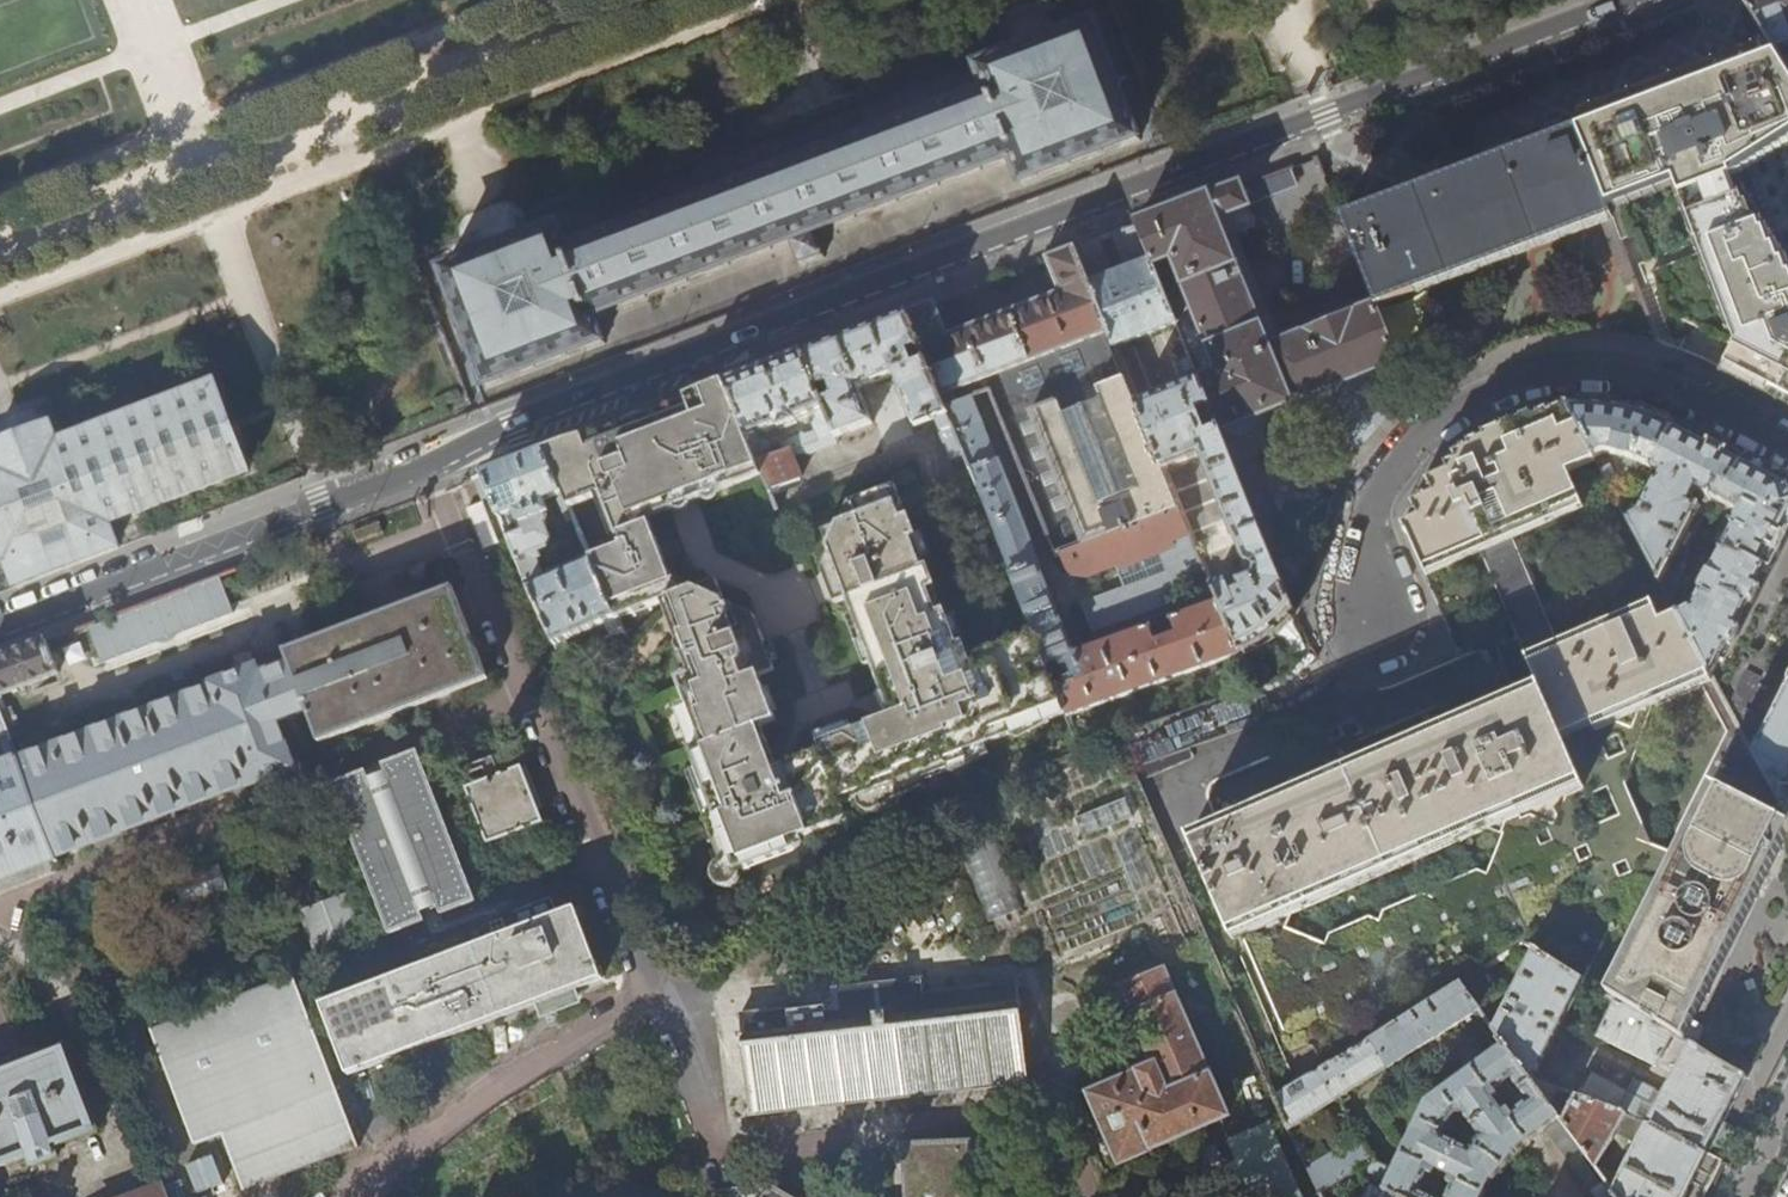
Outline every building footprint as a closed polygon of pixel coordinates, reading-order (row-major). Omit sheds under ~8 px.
[(1772,47),(1787,73),(1787,0),(1742,0),(1772,47)] [(560,224),(440,270),(485,390),(605,345),(596,321),(792,246),(800,268),(825,259),(817,237),(1012,163),(1021,187),(1140,141),(1095,21),(975,67),(984,91),(569,248),(560,224)] [(1574,124),(1612,218),(1657,343),(1669,347),(1682,351),(1699,358),(1717,368),(1739,379),(1773,396),(1787,403),(1787,73),(1772,47),(1764,50),(1728,64),(1574,124)] [(1378,308),(1612,218),(1574,124),(1562,128),(1514,146),(1523,169),(1495,179),(1491,169),(1471,177),(1474,184),(1465,188),(1462,180),(1441,188),(1444,196),(1436,199),(1428,178),(1407,187),(1413,203),(1403,207),(1408,220),(1381,230),(1371,208),(1341,220),(1376,306),(1267,351),(1224,238),(1255,226),(1240,187),(1199,203),(1147,222),(1136,227),(1150,262),(1176,325),(1190,360),(1194,370),(1198,379),(1210,408),(1219,430),(1332,383),(1360,449),(1375,433),(1402,403),(1408,397),(1413,394),(1378,308)] [(1296,174),(1247,191),(1262,232),(1311,215),(1296,174)] [(1150,262),(1136,227),(1112,236),(1122,263),(1134,268),(1105,280),(1109,268),(1100,241),(1074,250),(1089,287),(1114,348),(1176,325),(1150,262)] [(1136,404),(1114,348),(1089,287),(1074,250),(1046,261),(1059,296),(966,331),(965,332),(984,381),(984,382),(1055,558),(1179,510),(1163,471),(1136,404)] [(975,385),(984,382),(984,381),(965,332),(955,336),(947,338),(935,303),(906,314),(939,398),(950,426),(968,472),(1010,576),(1036,565),(996,462),(967,388),(975,385)] [(941,430),(950,426),(939,398),(906,314),(849,336),(802,353),(833,435),(816,441),(813,443),(785,453),(773,458),(758,463),(762,475),(769,493),(799,481),(790,458),(810,456),(837,447),(838,440),(838,438),(871,425),(858,390),(893,376),(915,427),(936,419),(941,430)] [(810,426),(816,441),(833,435),(802,353),(764,368),(725,382),(727,387),(758,463),(773,458),(768,443),(757,436),(777,428),(778,430),(795,424),(794,422),(813,415),(810,426)] [(1186,373),(1194,370),(1190,360),(1181,363),(1186,373)] [(1198,379),(1136,404),(1163,471),(1200,456),(1241,564),(1253,570),(1254,579),(1241,584),(1239,578),(1234,580),(1233,579),(1210,588),(1216,604),(1238,657),(1254,649),(1262,644),(1273,636),(1279,631),(1287,624),(1294,615),(1266,546),(1245,496),(1219,430),(1206,435),(1198,412),(1210,408),(1198,379)] [(7,564),(16,587),(119,548),(110,525),(249,472),(233,429),(215,384),(57,444),(53,433),(50,424),(17,437),(4,442),(0,443),(0,566),(7,564)] [(712,393),(650,417),(590,440),(568,448),(566,443),(542,452),(560,495),(566,509),(598,495),(618,548),(588,559),(589,561),(615,620),(664,602),(696,687),(685,691),(707,748),(694,752),(719,818),(707,823),(723,864),(719,867),(717,869),(715,875),(715,878),(716,881),(721,886),(724,888),(731,888),(736,885),(739,881),(740,874),(739,871),(785,854),(796,850),(793,842),(838,825),(844,817),(844,810),(841,805),(874,792),(877,800),(921,784),(920,781),(948,771),(947,768),(969,759),(967,753),(1012,735),(1010,729),(1063,709),(1032,633),(956,662),(951,652),(957,650),(926,569),(921,571),(913,550),(918,548),(894,486),(848,503),(855,520),(821,533),(890,717),(850,732),(847,724),(813,737),(819,751),(776,767),(761,728),(776,721),(760,677),(776,672),(755,615),(726,602),(716,580),(677,595),(648,518),(762,475),(758,463),(727,387),(712,393)] [(1566,405),(1574,419),(1595,458),(1602,454),(1616,456),(1625,458),(1623,466),(1633,470),(1636,461),(1643,464),(1655,470),(1676,427),(1659,419),(1656,418),(1646,414),(1634,410),(1623,408),(1615,406),(1597,404),(1566,405)] [(1568,473),(1596,461),(1595,458),(1574,419),(1555,427),(1552,419),(1507,437),(1515,455),(1481,470),(1450,483),(1458,501),(1419,518),(1425,532),(1418,535),(1410,539),(1422,568),(1580,502),(1568,473)] [(1718,448),(1676,427),(1655,470),(1663,474),(1661,478),(1656,482),(1639,515),(1628,521),(1662,584),(1661,585),(1670,589),(1677,573),(1669,569),(1700,507),(1690,501),(1693,496),(1706,502),(1709,497),(1722,504),(1744,461),(1718,448)] [(785,453),(813,443),(809,435),(802,438),(801,436),(781,443),(785,453)] [(494,505),(526,586),(560,658),(571,654),(566,641),(605,625),(611,638),(621,633),(615,620),(589,561),(544,581),(534,558),(538,556),(535,550),(545,546),(549,538),(543,524),(546,518),(540,503),(560,495),(542,452),(538,453),(482,475),(494,505)] [(1722,504),(1740,513),(1728,538),(1719,534),(1714,544),(1723,548),(1766,570),(1773,556),(1787,525),(1787,491),(1785,483),(1744,461),(1722,504)] [(1609,464),(1600,469),(1609,485),(1617,480),(1609,464)] [(490,498),(493,506),(494,505),(482,475),(474,478),(483,500),(490,498)] [(1266,487),(1245,496),(1266,546),(1286,537),(1266,487)] [(1209,586),(1179,510),(1055,558),(1054,558),(1058,569),(1065,566),(1070,581),(1095,573),(1102,590),(1078,601),(1088,629),(1209,586)] [(480,512),(469,516),(482,550),(493,546),(480,512)] [(1516,544),(1485,555),(1521,651),(1552,639),(1516,544)] [(1737,627),(1766,570),(1723,548),(1709,575),(1702,571),(1697,581),(1704,585),(1693,608),(1678,615),(1712,678),(1737,627)] [(1177,633),(1156,641),(1152,627),(1071,656),(1036,565),(1010,576),(1032,633),(1063,709),(1066,718),(1238,657),(1216,604),(1172,620),(1177,633)] [(102,665),(235,614),(219,575),(87,626),(102,665)] [(285,652),(290,668),(307,713),(319,744),(489,682),(454,590),(371,621),(285,652)] [(1625,784),(1652,707),(1713,681),(1712,678),(1678,615),(1661,623),(1655,611),(1530,666),(1541,694),(1192,846),(1236,947),(1297,1088),(1460,988),(1526,947),(1535,953),(1583,984),(1600,994),(1614,1003),(1682,1042),(1747,915),(1758,894),(1787,834),(1787,822),(1753,755),(1739,730),(1710,788),(1676,854),(1651,845),(1625,784)] [(58,675),(46,641),(7,656),(0,659),(0,696),(58,675)] [(16,763),(52,862),(249,788),(294,771),(277,724),(307,713),(290,668),(260,679),(257,672),(212,688),(213,690),(178,703),(16,763)] [(1787,822),(1787,691),(1786,689),(1767,727),(1753,755),(1787,822)] [(16,763),(7,739),(20,735),(10,710),(0,714),(0,749),(7,768),(16,763)] [(378,764),(338,780),(390,932),(477,897),(419,748),(378,764)] [(492,752),(459,764),(486,840),(542,820),(531,787),(520,759),(497,767),(492,752)] [(7,768),(0,770),(0,881),(52,862),(16,763),(7,768)] [(1081,832),(1130,821),(1126,803),(1077,814),(1081,832)] [(1186,954),(1163,963),(1168,974),(1169,976),(1212,957),(1159,835),(1138,845),(1186,954)] [(256,881),(243,848),(158,882),(171,914),(256,881)] [(337,872),(292,890),(315,948),(361,931),(337,872)] [(1005,873),(976,883),(989,920),(1018,910),(1005,873)] [(576,909),(321,1006),(348,1076),(534,1006),(538,1016),(561,1007),(580,1000),(576,990),(603,980),(576,909)] [(1533,1084),(1583,984),(1535,953),(1494,1034),(1505,1048),(1531,1084),(1533,1084)] [(1229,1121),(1164,975),(1122,993),(1125,1001),(1099,1012),(1107,1032),(1134,1021),(1144,1045),(1155,1070),(1090,1098),(1120,1167),(1229,1121)] [(358,1148),(293,979),(152,1032),(194,1147),(222,1136),(242,1192),(268,1181),(358,1148)] [(744,1069),(750,1120),(889,1104),(1028,1088),(1017,989),(924,999),(922,985),(832,994),(833,1010),(739,1021),(744,1069)] [(1297,1088),(1275,1101),(1289,1131),(1479,1014),(1460,988),(1297,1088)] [(1682,1042),(1614,1003),(1597,1041),(1675,1077),(1657,1111),(1591,1077),(1579,1101),(1648,1128),(1707,1156),(1727,1116),(1745,1079),(1682,1042)] [(29,1157),(33,1166),(56,1158),(52,1147),(95,1130),(64,1048),(10,1069),(0,1073),(0,1167),(29,1157)] [(1531,1084),(1505,1048),(1428,1104),(1393,1173),(1382,1159),(1380,1160),(1362,1137),(1364,1136),(1357,1127),(1352,1131),(1358,1140),(1307,1172),(1318,1196),(1428,1196),(1419,1193),(1428,1174),(1433,1176),(1436,1170),(1452,1179),(1449,1184),(1453,1187),(1448,1196),(1484,1196),(1491,1183),(1492,1184),(1515,1156),(1514,1155),(1545,1132),(1559,1151),(1564,1147),(1597,1191),(1592,1194),(1594,1196),(1616,1196),(1531,1084)] [(1616,1196),(1686,1196),(1707,1156),(1648,1128),(1579,1101),(1533,1084),(1531,1084),(1616,1196)] [(1253,1196),(1302,1196),(1272,1125),(1231,1143),(1242,1168),(1253,1196)] [(972,1156),(904,1160),(907,1196),(974,1196),(972,1156)] [(188,1187),(192,1196),(240,1196),(229,1171),(188,1187)] [(119,1196),(167,1196),(161,1181),(121,1196),(119,1196)]
